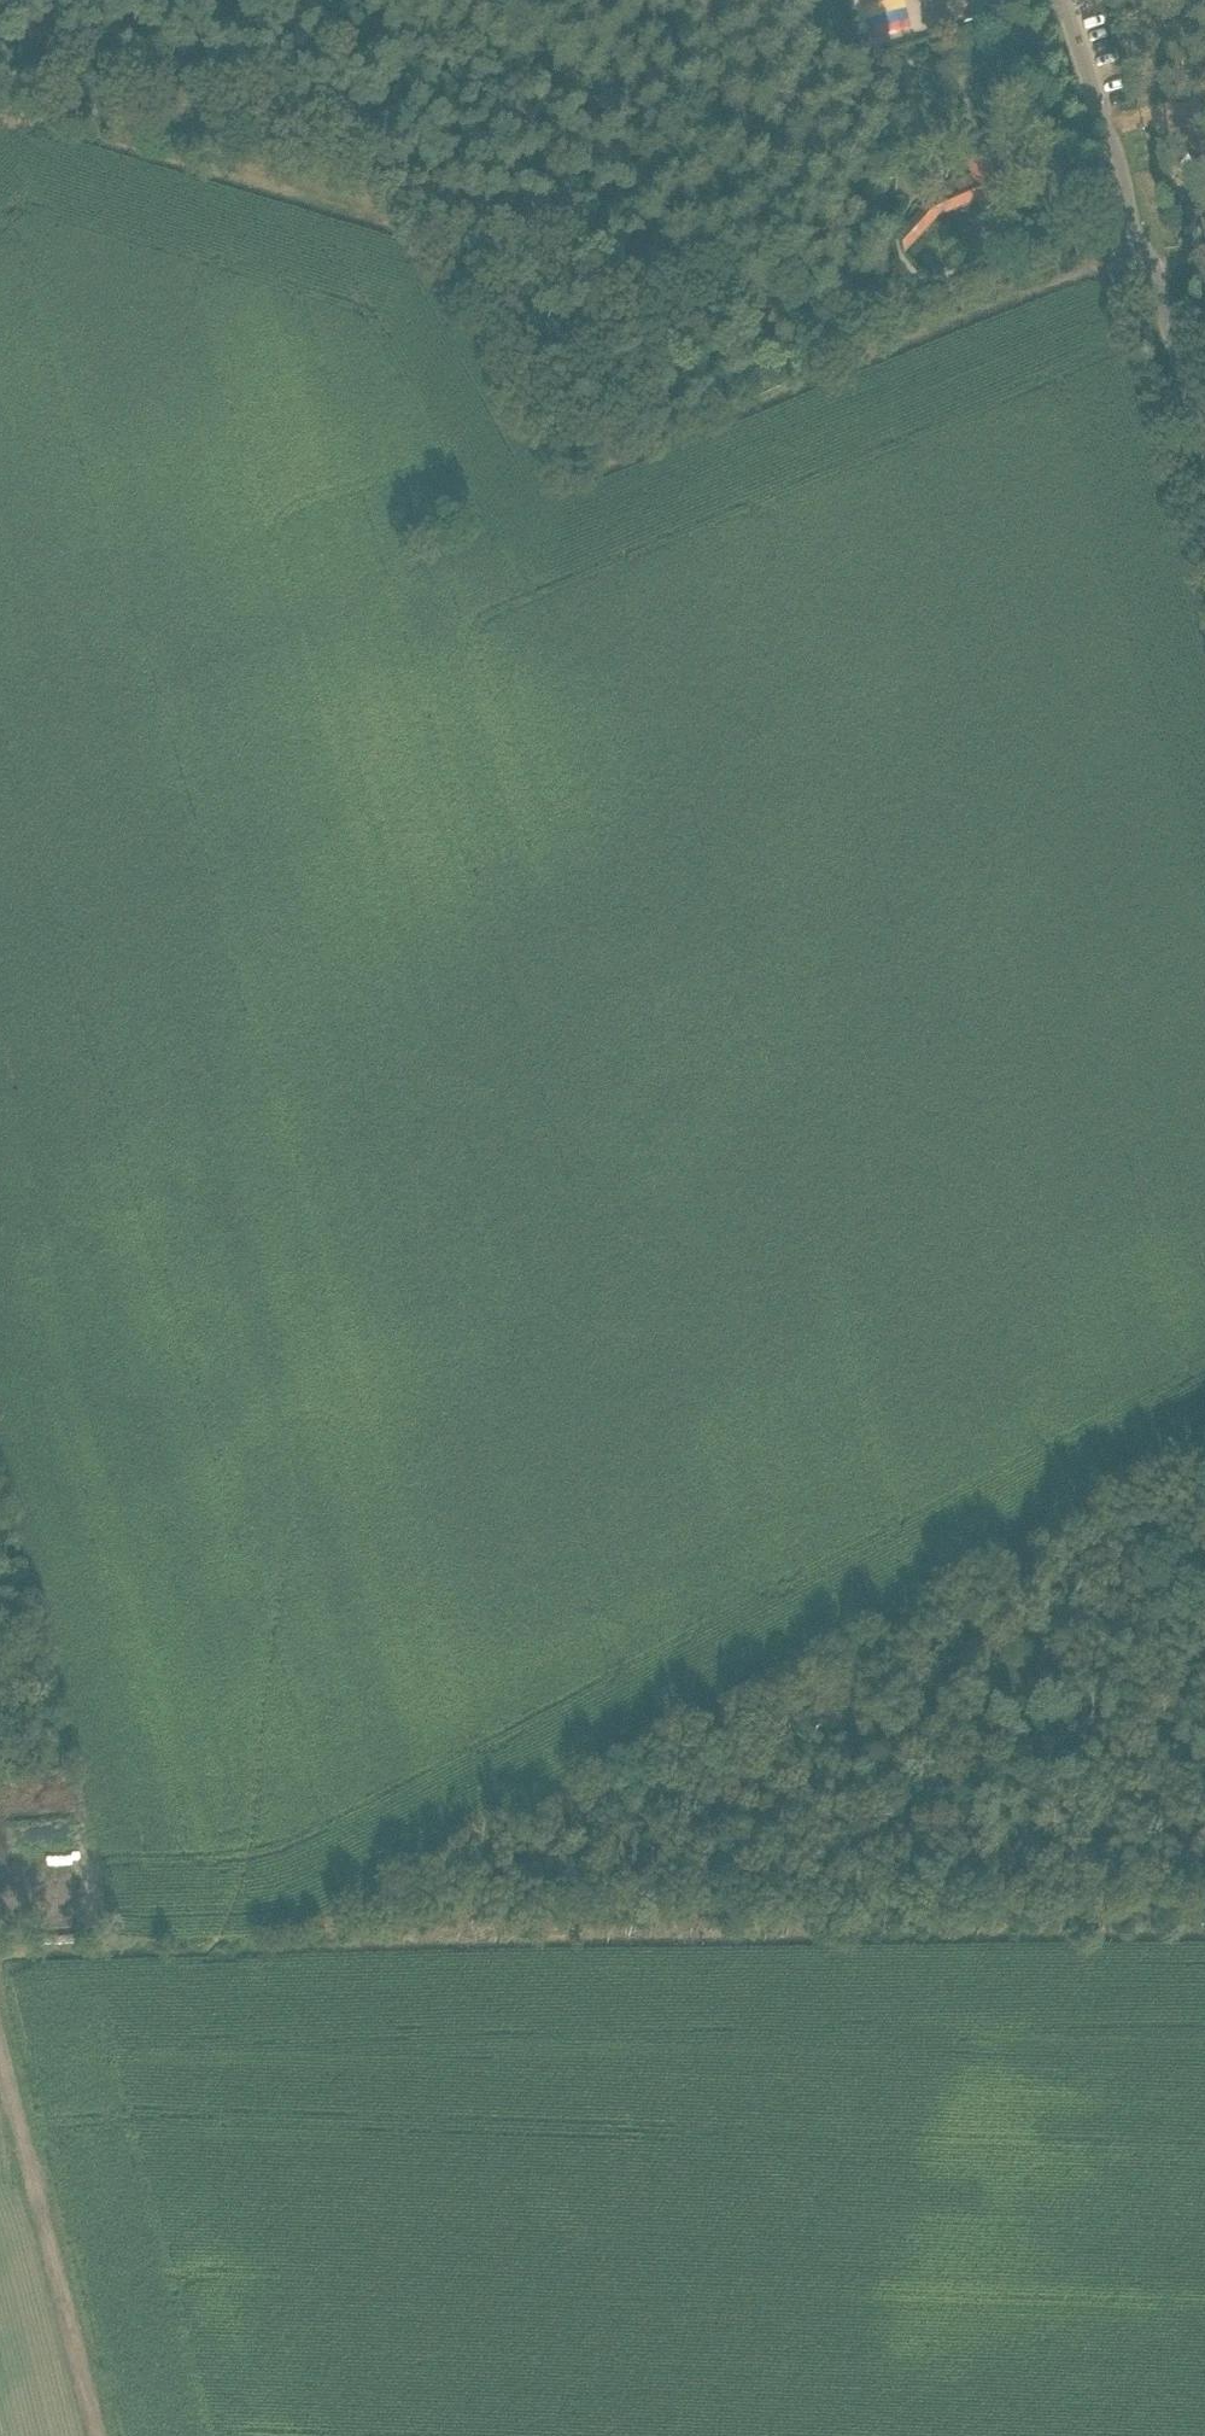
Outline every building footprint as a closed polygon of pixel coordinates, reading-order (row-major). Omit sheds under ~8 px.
[(903,0),(871,0),(861,3),(873,40),(912,28),(903,0)] [(1008,200),(989,156),(967,165),(986,210),(1008,200)]
